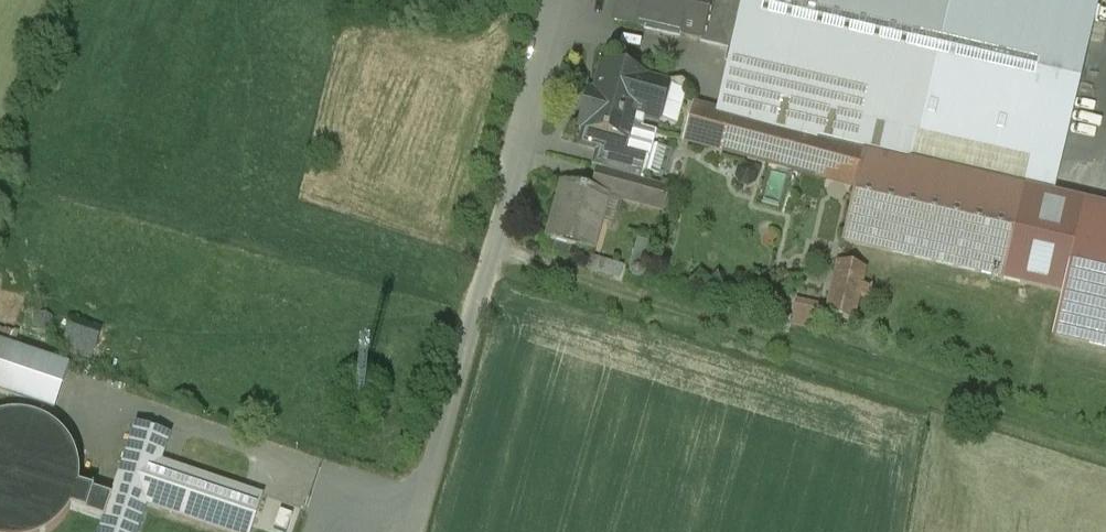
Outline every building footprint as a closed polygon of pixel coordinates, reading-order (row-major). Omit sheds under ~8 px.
[(619,6),(740,34),(725,94),(700,88),(690,131),(866,177),(855,229),(1105,287),(1105,170),(950,132),(964,75),(1007,85),(1027,0),(621,0),(619,6)] [(595,75),(577,144),(655,166),(667,125),(690,131),(700,88),(682,84),(684,74),(666,70),(669,57),(609,41),(600,77),(595,75)] [(681,173),(655,166),(577,144),(556,221),(610,236),(625,186),(675,199),(681,173)] [(590,270),(624,277),(627,264),(593,256),(590,270)] [(866,284),(870,266),(839,258),(826,312),(857,320),(864,294),(875,297),(878,287),(866,284)] [(819,330),(825,303),(799,296),(792,324),(819,330)] [(4,321),(0,331),(0,371),(63,393),(79,347),(4,321)] [(89,473),(90,451),(86,433),(74,414),(64,405),(34,393),(11,394),(0,398),(0,516),(21,522),(44,519),(68,506),(82,490),(89,473)] [(87,486),(77,516),(104,526),(102,531),(141,531),(149,511),(209,531),(252,531),(265,496),(168,462),(175,442),(135,427),(111,494),(87,486)]
